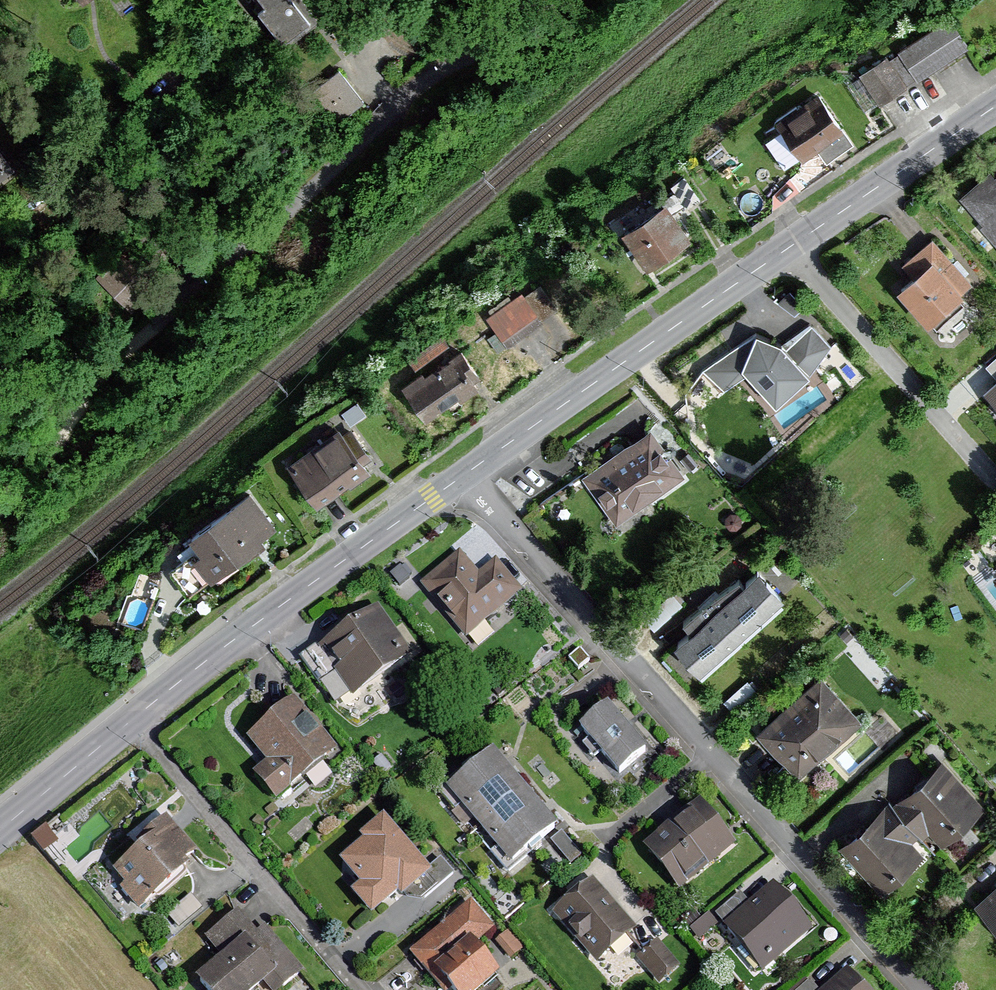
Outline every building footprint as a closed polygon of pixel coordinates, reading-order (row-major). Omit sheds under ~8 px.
[(80,8),(92,0),(74,0),(80,8)] [(291,0),(254,0),(262,10),(256,15),(280,45),(309,23),(291,0)] [(898,51),(917,81),(967,49),(948,19),(898,51)] [(360,107),(335,73),(307,95),(332,128),(360,107)] [(800,159),(843,132),(821,97),(778,123),(800,159)] [(0,153),(0,173),(10,163),(0,153)] [(991,178),(986,172),(956,198),(979,225),(975,229),(995,252),(995,174),(991,178)] [(619,233),(644,270),(689,239),(665,203),(619,233)] [(970,284),(930,238),(899,266),(909,277),(896,290),(925,323),(970,284)] [(149,291),(120,263),(98,285),(128,313),(149,291)] [(525,291),(546,315),(559,304),(538,280),(525,291)] [(486,318),(502,340),(534,316),(518,294),(486,318)] [(786,355),(754,340),(708,373),(724,389),(745,375),(774,410),(809,381),(806,377),(827,349),(810,335),(786,355)] [(400,386),(423,420),(474,387),(471,382),(478,378),(461,352),(457,355),(454,351),(400,386)] [(987,396),(995,406),(995,388),(987,396)] [(313,505),(366,471),(360,461),(368,455),(350,429),(341,435),(337,429),(285,463),(313,505)] [(682,478),(649,431),(582,478),(615,525),(682,478)] [(259,538),(272,528),(247,493),(187,537),(199,554),(193,558),(209,580),(262,542),(259,538)] [(517,592),(491,561),(477,573),(458,550),(418,584),(463,638),(517,592)] [(783,599),(756,570),(673,647),(699,675),(783,599)] [(408,656),(375,609),(320,647),(353,693),(408,656)] [(858,724),(818,679),(756,734),(796,779),(858,724)] [(333,751),(290,700),(243,741),(263,764),(249,776),(272,803),(333,751)] [(580,732),(616,774),(643,750),(607,708),(580,732)] [(575,853),(490,754),(443,793),(505,867),(542,836),(565,863),(575,853)] [(982,812),(938,764),(891,807),(887,803),(835,850),(876,895),(931,846),(937,853),(982,812)] [(641,848),(674,891),(732,847),(699,804),(641,848)] [(34,834),(43,848),(71,830),(62,815),(34,834)] [(119,889),(138,911),(189,867),(183,860),(192,852),(163,818),(134,842),(138,847),(110,871),(123,886),(119,889)] [(428,875),(381,818),(357,839),(361,844),(337,865),(357,888),(347,896),(368,920),(396,897),(399,900),(428,875)] [(427,867),(439,882),(454,870),(442,855),(427,867)] [(549,915),(594,965),(634,930),(588,880),(549,915)] [(972,909),(995,933),(995,885),(972,909)] [(720,929),(761,974),(809,931),(768,886),(720,929)] [(467,904),(407,957),(436,989),(481,989),(498,975),(472,947),(491,930),(467,904)] [(202,940),(217,958),(192,979),(201,989),(254,989),(262,983),(268,989),(281,989),(301,973),(262,927),(252,935),(234,913),(202,940)] [(517,953),(501,935),(490,943),(506,962),(517,953)] [(635,962),(652,983),(672,967),(655,946),(635,962)] [(842,972),(821,989),(857,989),(842,972)]
